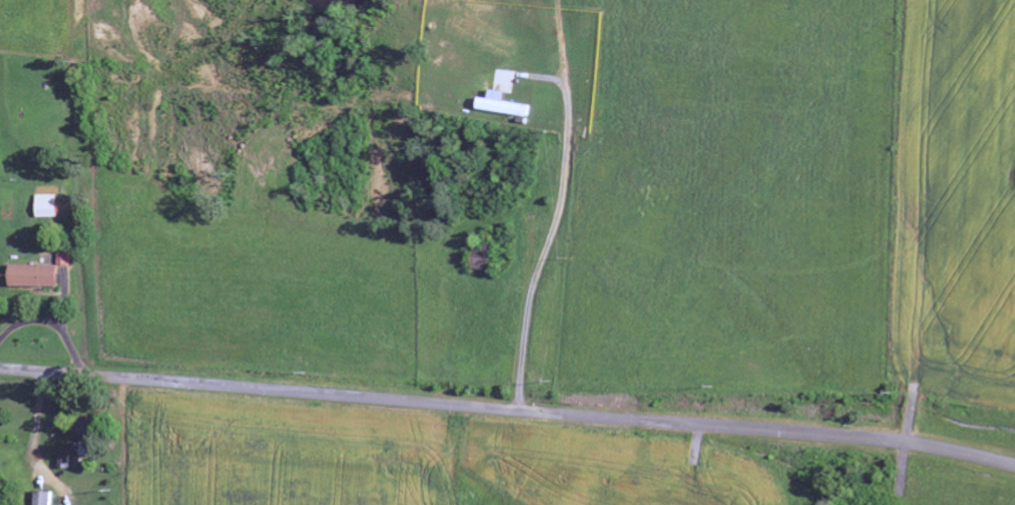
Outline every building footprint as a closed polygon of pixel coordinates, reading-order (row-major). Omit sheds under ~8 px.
[(509,92),(493,91),(492,98),(482,97),(480,111),(530,116),(532,105),(507,102),(509,92)] [(73,252),(60,252),(60,265),(72,266),(73,252)] [(13,287),(62,288),(62,266),(14,265),(13,287)] [(82,456),(96,456),(96,442),(103,442),(103,420),(83,420),(82,456)] [(61,469),(72,469),(72,456),(61,456),(61,469)] [(55,493),(38,491),(36,504),(54,504),(55,493)]
